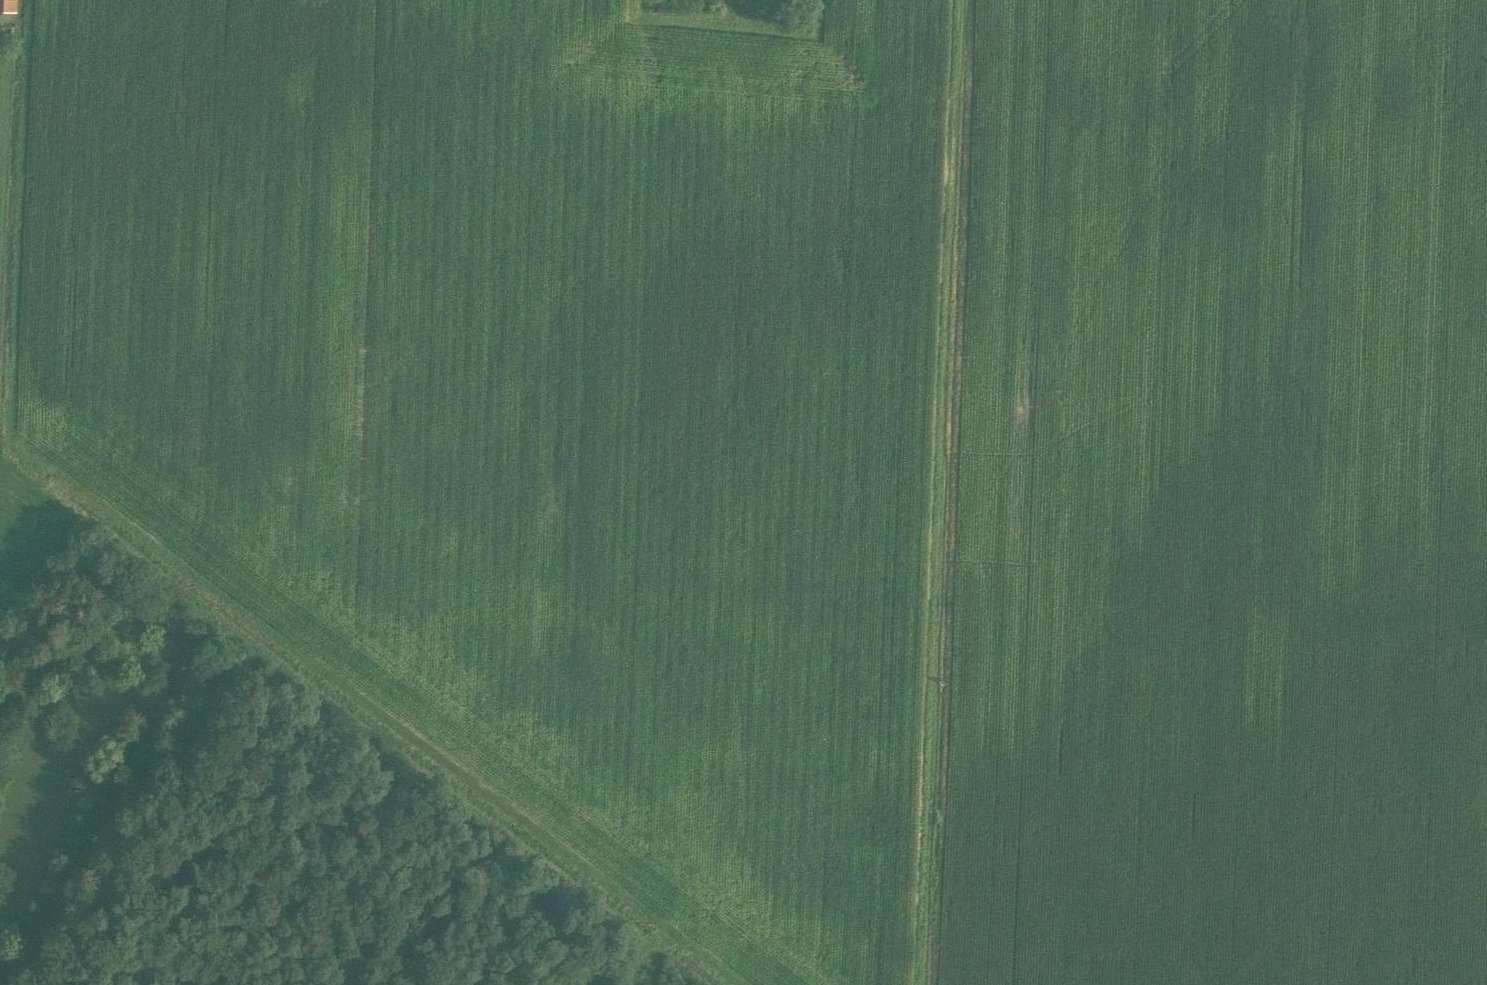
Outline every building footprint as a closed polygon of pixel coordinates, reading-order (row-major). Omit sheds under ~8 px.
[(18,11),(18,0),(0,0),(0,11),(18,11)]
